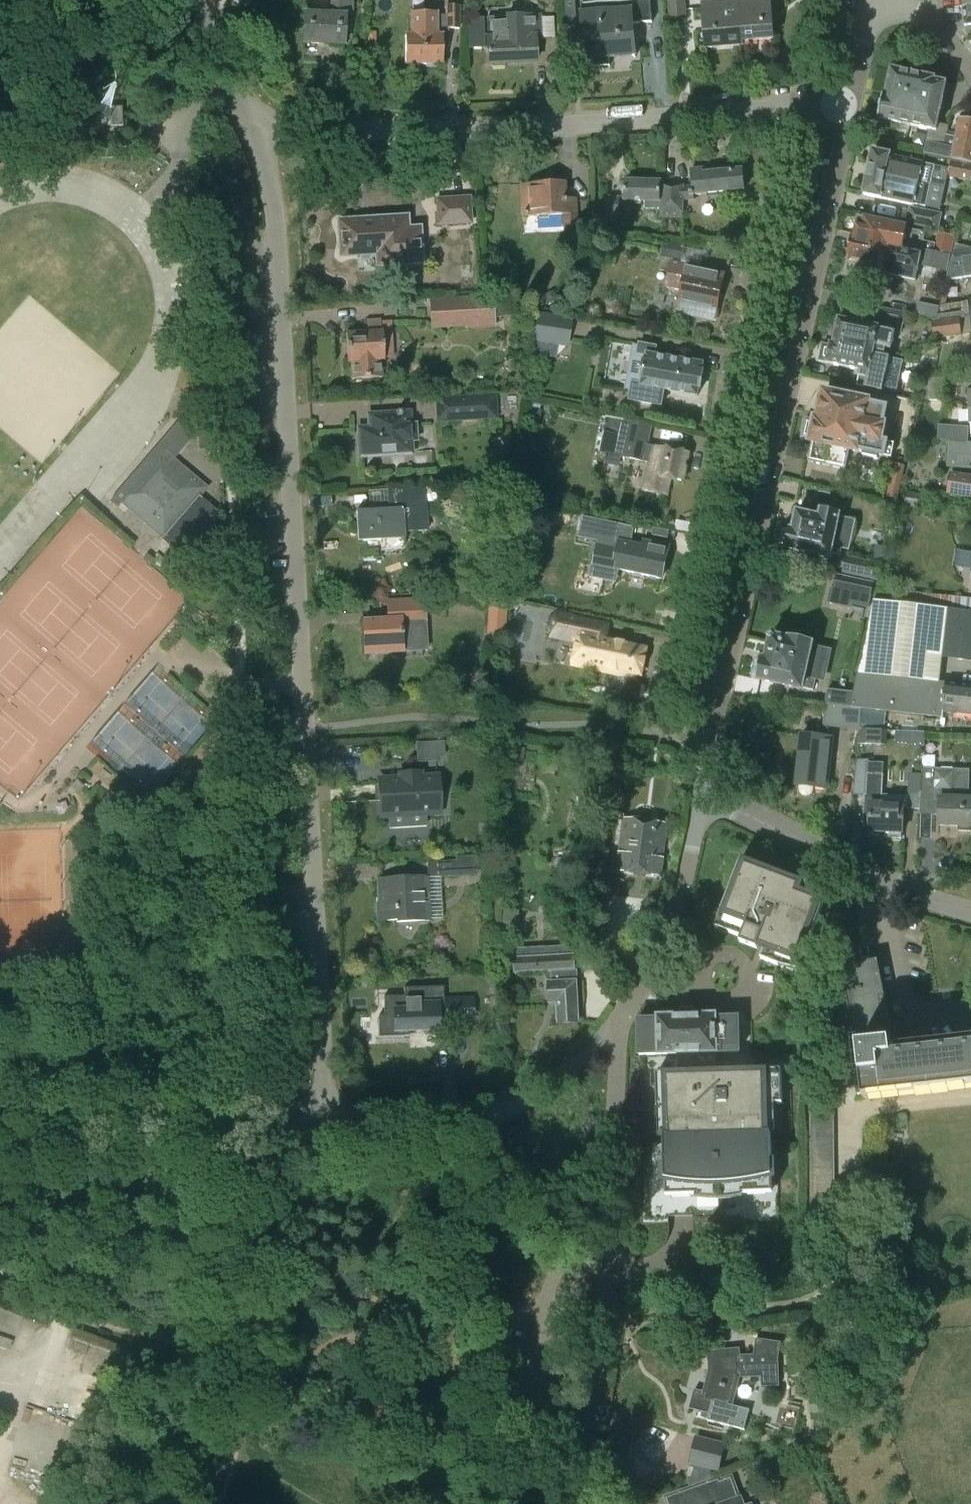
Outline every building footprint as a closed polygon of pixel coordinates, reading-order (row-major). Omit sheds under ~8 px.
[(344,17),(344,8),(352,8),(352,4),(352,0),(331,0),(330,16),(304,15),(303,43),(343,44),(344,17)] [(581,6),(585,62),(635,58),(633,36),(628,36),(627,25),(651,23),(649,0),(648,0),(581,6)] [(670,18),(685,17),(684,0),(668,0),(670,18)] [(702,5),(705,50),(742,47),(741,43),(739,2),(738,0),(721,0),(721,4),(702,5)] [(739,2),(741,43),(773,41),(771,12),(775,11),(774,0),(754,0),(754,1),(739,2)] [(961,10),(962,10),(964,26),(970,25),(970,0),(960,0),(961,10)] [(426,68),(437,68),(437,66),(441,66),(441,37),(447,37),(447,30),(458,30),(458,7),(446,7),(446,17),(436,17),(436,14),(410,14),(410,36),(405,36),(405,47),(391,47),(391,63),(405,63),(405,65),(426,65),(426,68)] [(487,37),(486,38),(487,65),(491,65),(491,67),(504,66),(503,64),(535,63),(534,41),(539,41),(538,16),(486,18),(487,37)] [(930,131),(927,143),(946,147),(948,135),(936,133),(939,114),(940,114),(943,102),(942,102),(946,85),(934,82),(935,80),(922,77),(924,71),(921,68),(908,65),(905,67),(903,73),(891,71),(885,99),(883,98),(879,120),(899,124),(899,125),(911,128),(911,127),(930,131)] [(121,106),(109,107),(110,127),(122,127),(121,106)] [(927,143),(926,143),(923,154),(970,165),(970,124),(959,122),(956,137),(948,135),(946,147),(927,143)] [(934,167),(873,152),(863,196),(925,208),(934,167)] [(970,182),(970,166),(951,161),(947,177),(970,182)] [(661,186),(660,210),(660,217),(682,218),(683,200),(694,201),(694,196),(744,192),(742,171),(703,174),(703,171),(690,172),(691,188),(683,189),(683,187),(661,186)] [(645,209),(660,210),(661,186),(661,183),(625,182),(624,202),(645,203),(645,209)] [(521,185),(522,217),(563,216),(563,229),(575,228),(574,200),(563,200),(562,183),(521,185)] [(463,203),(431,205),(432,230),(464,228),(463,203)] [(604,227),(616,228),(619,204),(607,203),(604,227)] [(906,225),(935,231),(938,214),(910,209),(906,225)] [(378,264),(420,262),(418,228),(407,229),(406,217),(339,221),(341,254),(377,252),(378,264)] [(882,274),(882,273),(888,247),(901,251),(903,239),(917,242),(917,240),(923,241),(925,234),(892,227),(865,221),(858,220),(850,258),(849,267),(882,274)] [(935,244),(934,252),(950,256),(954,237),(938,233),(935,244)] [(888,247),(882,273),(914,280),(916,272),(917,272),(918,267),(924,241),(923,241),(917,240),(917,242),(903,239),(901,251),(888,247)] [(946,273),(950,256),(934,252),(935,244),(924,241),(918,267),(946,273)] [(668,244),(666,258),(680,261),(683,247),(668,244)] [(474,275),(473,246),(441,247),(443,276),(474,275)] [(946,281),(967,278),(965,268),(970,267),(970,250),(970,249),(955,246),(946,281)] [(671,262),(665,287),(681,290),(676,314),(713,322),(723,277),(695,271),(695,268),(671,262)] [(878,288),(857,284),(855,295),(876,299),(878,288)] [(552,289),(540,296),(545,304),(557,297),(552,289)] [(429,297),(430,310),(430,328),(465,327),(495,325),(493,294),(429,297)] [(936,319),(938,307),(918,302),(915,315),(936,319)] [(970,335),(970,302),(962,303),(963,313),(969,312),(969,318),(970,335)] [(550,337),(568,340),(571,315),(531,309),(527,339),(525,351),(548,355),(550,337)] [(830,346),(830,347),(872,356),(873,351),(884,353),(884,349),(891,351),(894,333),(894,329),(901,331),(904,315),(882,310),(878,329),(858,325),(860,316),(841,312),(839,321),(838,321),(833,346),(830,346)] [(970,335),(969,318),(969,312),(963,313),(937,316),(936,322),(932,322),(934,339),(961,336),(970,335)] [(350,363),(351,380),(382,379),(381,362),(383,362),(382,332),(380,332),(380,321),(366,321),(367,333),(345,334),(347,364),(350,363)] [(629,401),(661,406),(664,390),(697,396),(698,389),(700,390),(703,372),(701,371),(702,365),(654,356),(656,347),(639,344),(637,355),(646,356),(645,362),(643,361),(640,379),(642,379),(641,385),(632,383),(630,392),(629,401)] [(872,356),(830,347),(822,345),(818,362),(827,364),(855,370),(854,375),(858,376),(858,377),(859,378),(857,387),(881,392),(884,376),(885,376),(889,358),(883,357),(884,353),(873,351),(872,356)] [(928,377),(928,389),(946,389),(946,377),(928,377)] [(946,389),(928,389),(928,401),(946,401),(946,389)] [(437,421),(492,418),(491,392),(436,394),(437,421)] [(805,420),(801,440),(811,442),(810,443),(812,443),(808,462),(844,470),(848,451),(857,452),(861,453),(860,457),(877,460),(878,456),(891,458),(893,445),(880,442),(886,409),(867,405),(868,402),(823,393),(817,421),(815,421),(805,420)] [(182,449),(204,423),(206,422),(190,408),(189,410),(167,436),(182,449)] [(526,410),(524,424),(537,427),(539,413),(526,410)] [(370,429),(359,430),(360,456),(384,455),(408,453),(407,441),(415,440),(414,426),(407,427),(406,414),(369,417),(370,429)] [(601,432),(597,451),(647,462),(640,491),(664,496),(667,483),(668,483),(669,479),(680,481),(686,453),(653,447),(643,444),(646,427),(619,421),(615,435),(601,432)] [(938,425),(937,441),(948,441),(949,441),(967,443),(968,428),(938,425)] [(947,467),(970,469),(970,443),(968,443),(967,443),(949,441),(947,467)] [(199,497),(206,489),(185,471),(165,454),(122,504),(162,538),(160,540),(182,559),(220,515),(199,497)] [(893,464),(885,498),(896,500),(903,467),(893,464)] [(970,498),(970,478),(950,475),(947,495),(970,498)] [(387,511),(360,512),(362,543),(403,540),(402,534),(402,532),(426,531),(422,488),(399,490),(386,491),(387,511)] [(907,493),(905,506),(921,509),(923,495),(907,493)] [(781,529),(777,547),(788,549),(787,550),(835,561),(840,539),(835,538),(839,517),(820,513),(819,517),(796,513),(792,531),(791,530),(791,532),(781,529)] [(692,522),(676,519),(674,529),(690,532),(692,522)] [(601,554),(597,576),(617,580),(619,570),(636,574),(660,579),(667,548),(643,543),(642,549),(625,546),(626,541),(622,540),(623,536),(602,532),(597,553),(601,554)] [(843,574),(878,581),(882,565),(847,557),(843,574)] [(833,594),(851,598),(847,617),(865,620),(873,583),(837,576),(833,594)] [(363,647),(386,646),(386,653),(402,652),(402,644),(426,643),(424,599),(386,601),(387,620),(362,622),(363,647)] [(854,693),(850,708),(875,711),(943,718),(944,713),(970,716),(970,687),(946,684),(946,679),(940,678),(942,658),(948,612),(903,607),(903,605),(874,602),(854,693)] [(506,605),(489,604),(487,620),(505,621),(506,605)] [(581,670),(608,677),(609,673),(617,675),(640,680),(646,650),(622,645),(602,640),(606,620),(553,609),(547,637),(587,645),(581,670)] [(942,658),(960,660),(966,612),(948,610),(948,612),(942,658)] [(966,612),(960,660),(970,661),(970,613),(966,612)] [(755,661),(751,678),(760,679),(760,681),(802,690),(802,688),(814,691),(816,680),(821,681),(828,649),(790,641),(790,642),(776,639),(771,642),(767,662),(764,661),(764,662),(755,661)] [(827,690),(826,705),(850,708),(854,693),(827,690)] [(823,726),(860,731),(860,730),(873,731),(875,711),(850,708),(826,705),(825,705),(823,726)] [(860,730),(860,731),(860,745),(882,745),(883,731),(873,731),(860,730)] [(800,786),(800,789),(800,791),(800,792),(801,794),(802,794),(803,796),(804,796),(806,797),(807,797),(808,796),(810,796),(811,795),(812,794),(813,793),(813,792),(814,790),(814,787),(826,789),(831,739),(802,736),(802,737),(803,737),(797,784),(796,785),(800,786)] [(438,743),(420,744),(421,758),(439,757),(438,743)] [(920,809),(920,812),(933,813),(933,811),(939,811),(939,826),(958,826),(958,832),(970,832),(970,800),(968,799),(969,770),(934,769),(935,757),(923,756),(923,769),(922,769),(922,783),(920,809)] [(884,763),(867,762),(867,774),(883,775),(884,763)] [(865,795),(864,806),(870,806),(869,832),(887,833),(887,838),(902,839),(902,833),(904,809),(920,809),(922,783),(911,782),(911,792),(908,792),(908,796),(882,795),(883,775),(867,774),(866,795),(865,795)] [(400,780),(379,781),(381,816),(437,813),(439,812),(437,777),(419,778),(419,775),(415,775),(400,776),(400,780)] [(624,818),(617,872),(661,877),(663,858),(662,858),(667,824),(624,818)] [(610,850),(594,849),(593,860),(609,861),(610,850)] [(562,879),(582,880),(582,851),(563,851),(562,879)] [(808,884),(741,858),(715,928),(742,938),(740,943),(757,950),(759,945),(765,947),(761,959),(797,971),(807,973),(813,931),(825,899),(806,891),(808,884)] [(472,861),(426,863),(427,878),(427,879),(473,877),(472,861)] [(378,904),(376,904),(376,918),(379,918),(379,922),(397,921),(397,923),(429,921),(427,879),(427,878),(377,880),(378,904)] [(830,937),(843,939),(847,917),(833,915),(830,937)] [(516,974),(552,972),(552,984),(549,984),(550,1003),(558,1002),(559,1024),(578,1023),(575,982),(574,971),(575,971),(574,948),(513,951),(515,974),(516,974)] [(869,1098),(970,1087),(970,1042),(892,1051),(891,1044),(889,1045),(886,1030),(890,1030),(877,962),(840,969),(854,1037),(856,1037),(858,1048),(864,1100),(869,1099),(869,1098)] [(409,996),(383,997),(383,1015),(394,1015),(394,1031),(438,1030),(437,1017),(457,1017),(473,1016),(472,998),(457,998),(442,998),(443,1005),(421,1005),(421,1001),(409,1001),(409,996)] [(677,1073),(656,1074),(657,1108),(668,1108),(669,1137),(664,1137),(666,1196),(681,1196),(772,1193),(770,1134),(766,1134),(765,1105),(782,1104),(781,1070),(727,1072),(727,1077),(716,1077),(715,1053),(739,1052),(738,1018),(715,1019),(715,1016),(694,1017),(693,1012),(694,1012),(694,1010),(678,1010),(678,1012),(679,1012),(679,1017),(658,1018),(658,1020),(639,1020),(638,1020),(639,1055),(677,1054),(677,1073)] [(21,1315),(0,1308),(0,1324),(16,1329),(21,1315)] [(7,1353),(12,1337),(0,1334),(0,1351),(7,1353)] [(693,1396),(689,1409),(709,1414),(707,1421),(744,1430),(750,1410),(730,1405),(737,1377),(763,1376),(764,1381),(762,1381),(762,1389),(778,1389),(778,1359),(780,1343),(754,1339),(754,1340),(755,1340),(753,1356),(737,1356),(736,1352),(711,1355),(711,1372),(705,1399),(693,1396)] [(689,1464),(686,1477),(688,1485),(712,1477),(709,1469),(712,1469),(719,1467),(724,1445),(696,1438),(689,1464)] [(732,1477),(673,1497),(676,1503),(741,1503),(732,1477)]
